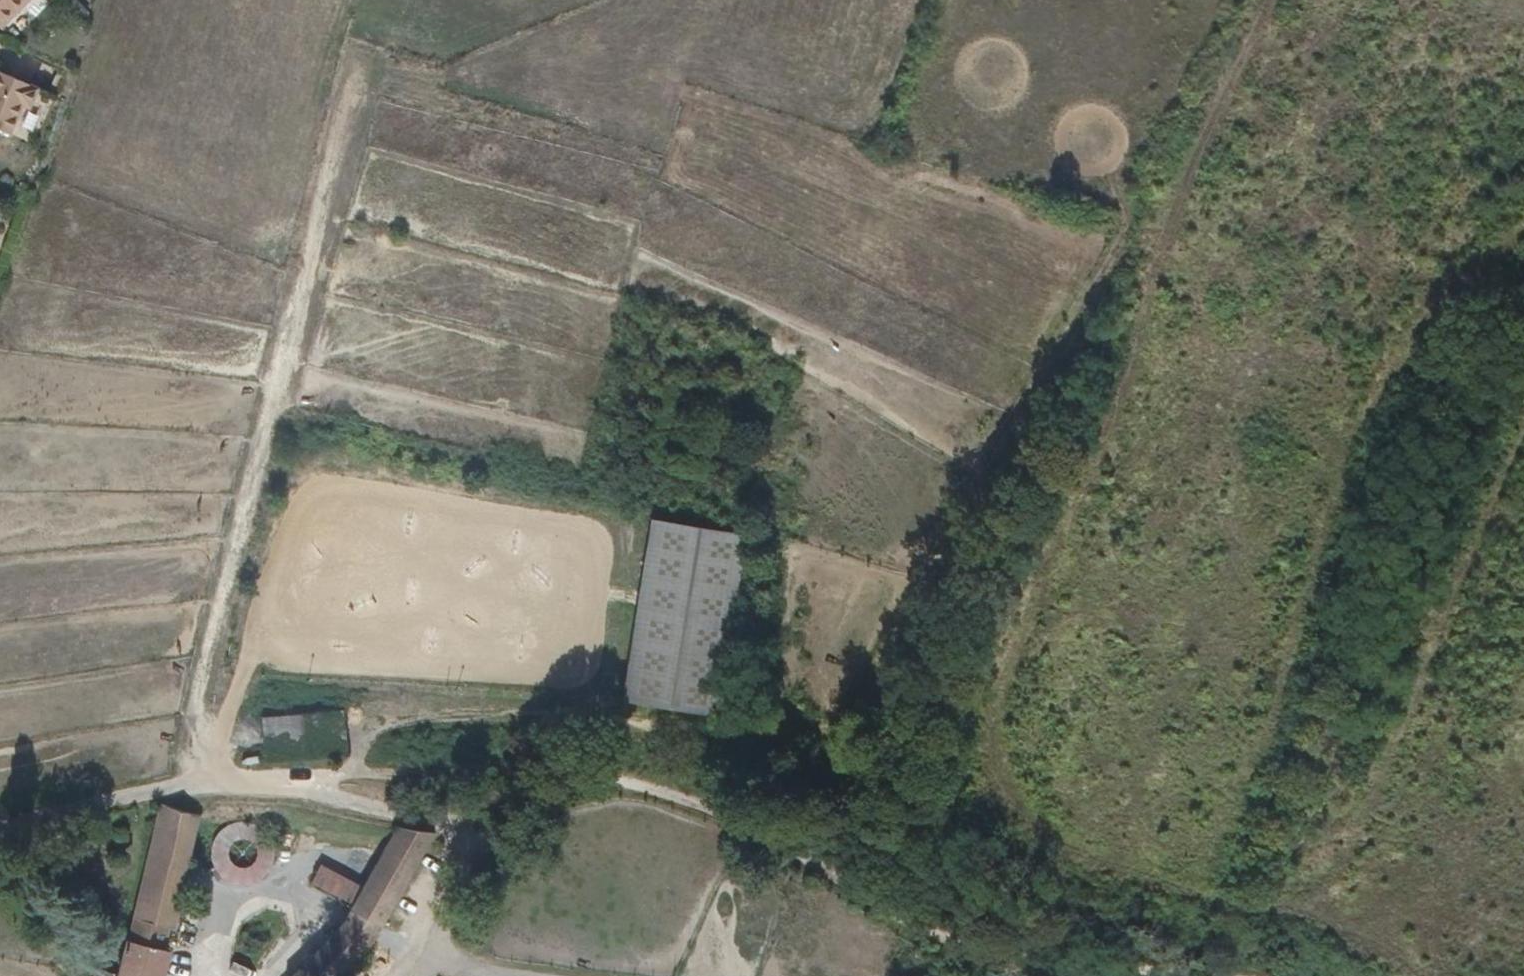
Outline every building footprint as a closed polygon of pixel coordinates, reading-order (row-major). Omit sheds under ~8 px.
[(2,28),(32,0),(0,0),(0,27),(2,28)] [(9,139),(22,112),(28,115),(37,95),(0,78),(0,134),(9,139)] [(622,699),(706,709),(717,621),(730,623),(742,528),(645,516),(622,699)] [(346,761),(344,710),(262,713),(264,765),(346,761)] [(165,803),(121,975),(179,975),(183,959),(173,956),(177,937),(180,937),(184,919),(192,920),(197,900),(208,903),(231,836),(248,839),(256,816),(165,803)] [(374,947),(436,830),(395,829),(346,939),(295,975),(345,975),(374,947)] [(387,961),(374,947),(345,975),(374,975),(387,961)]
